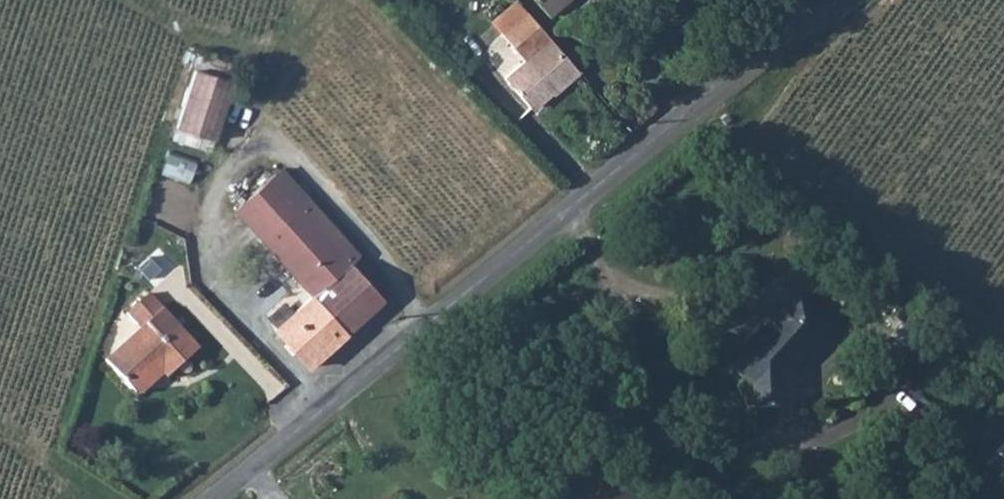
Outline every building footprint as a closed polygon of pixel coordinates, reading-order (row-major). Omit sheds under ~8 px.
[(543,17),(568,0),(530,0),(543,17)] [(484,23),(493,35),(521,17),(511,4),(484,23)] [(521,17),(493,35),(504,52),(516,44),(527,59),(496,81),(519,113),(538,99),(547,102),(572,84),(521,17)] [(208,143),(229,86),(192,75),(173,131),(208,143)] [(166,153),(161,172),(189,179),(194,160),(166,153)] [(358,261),(277,176),(230,220),(308,303),(342,338),(378,306),(347,271),(358,261)] [(147,293),(126,314),(140,328),(105,361),(135,393),(151,382),(152,370),(157,367),(166,376),(198,348),(147,293)] [(780,389),(833,327),(800,297),(769,335),(761,328),(747,346),(754,351),(736,371),(756,388),(759,414),(783,412),(780,389)] [(271,334),(304,371),(342,338),(308,303),(271,334)] [(1003,437),(978,470),(1003,489),(1003,437)] [(596,483),(585,498),(620,498),(596,483)]
